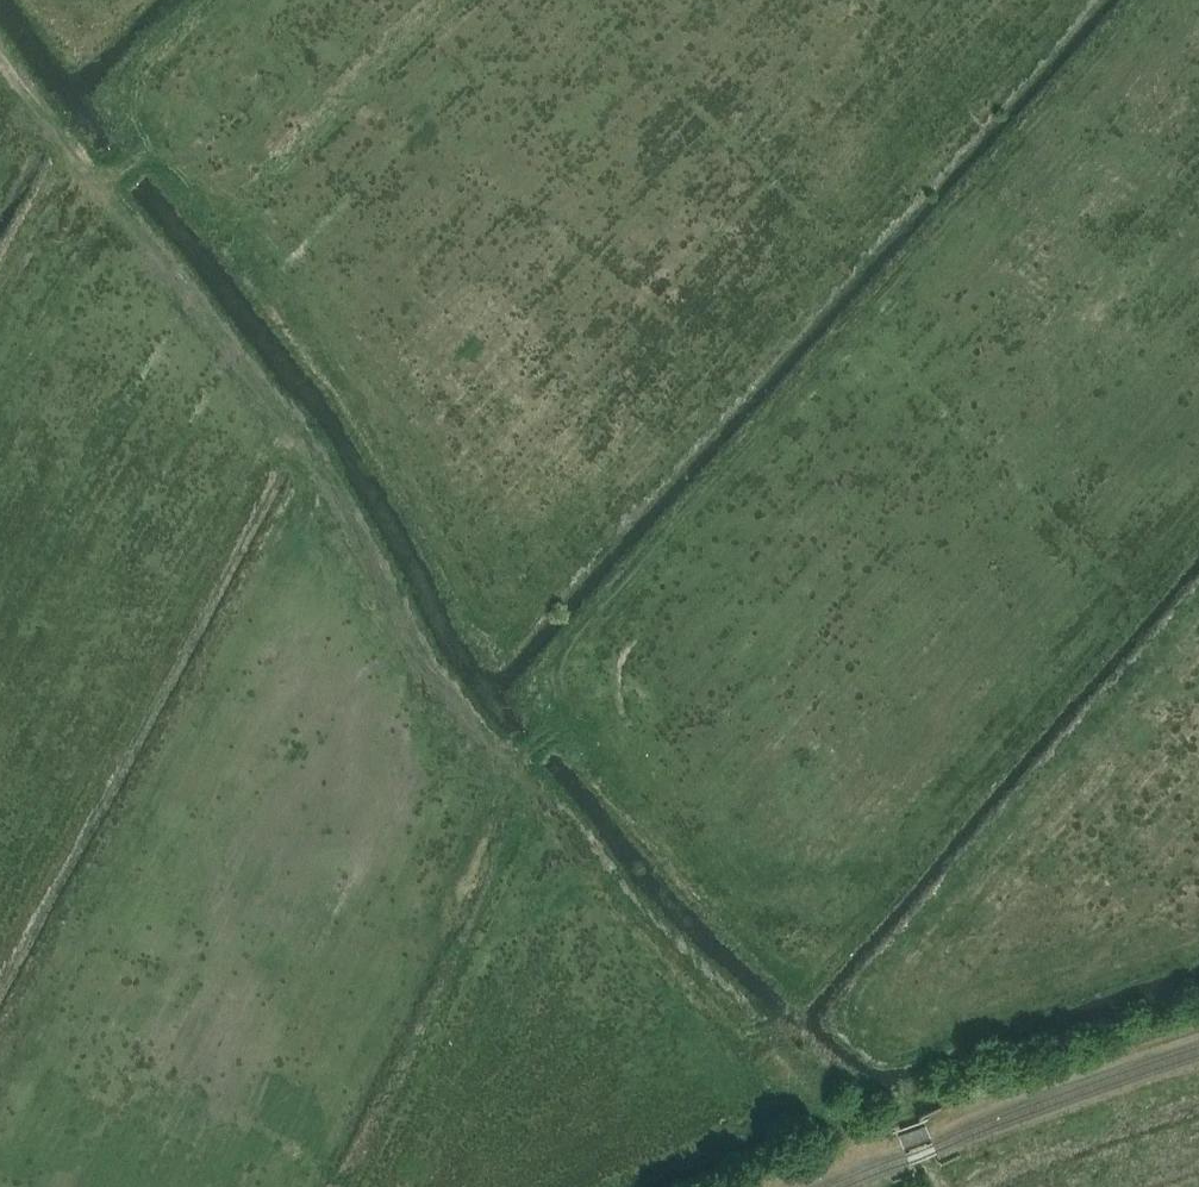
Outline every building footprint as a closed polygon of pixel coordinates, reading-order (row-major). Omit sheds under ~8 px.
[(909,1146),(932,1135),(924,1117),(901,1128),(909,1146)]
